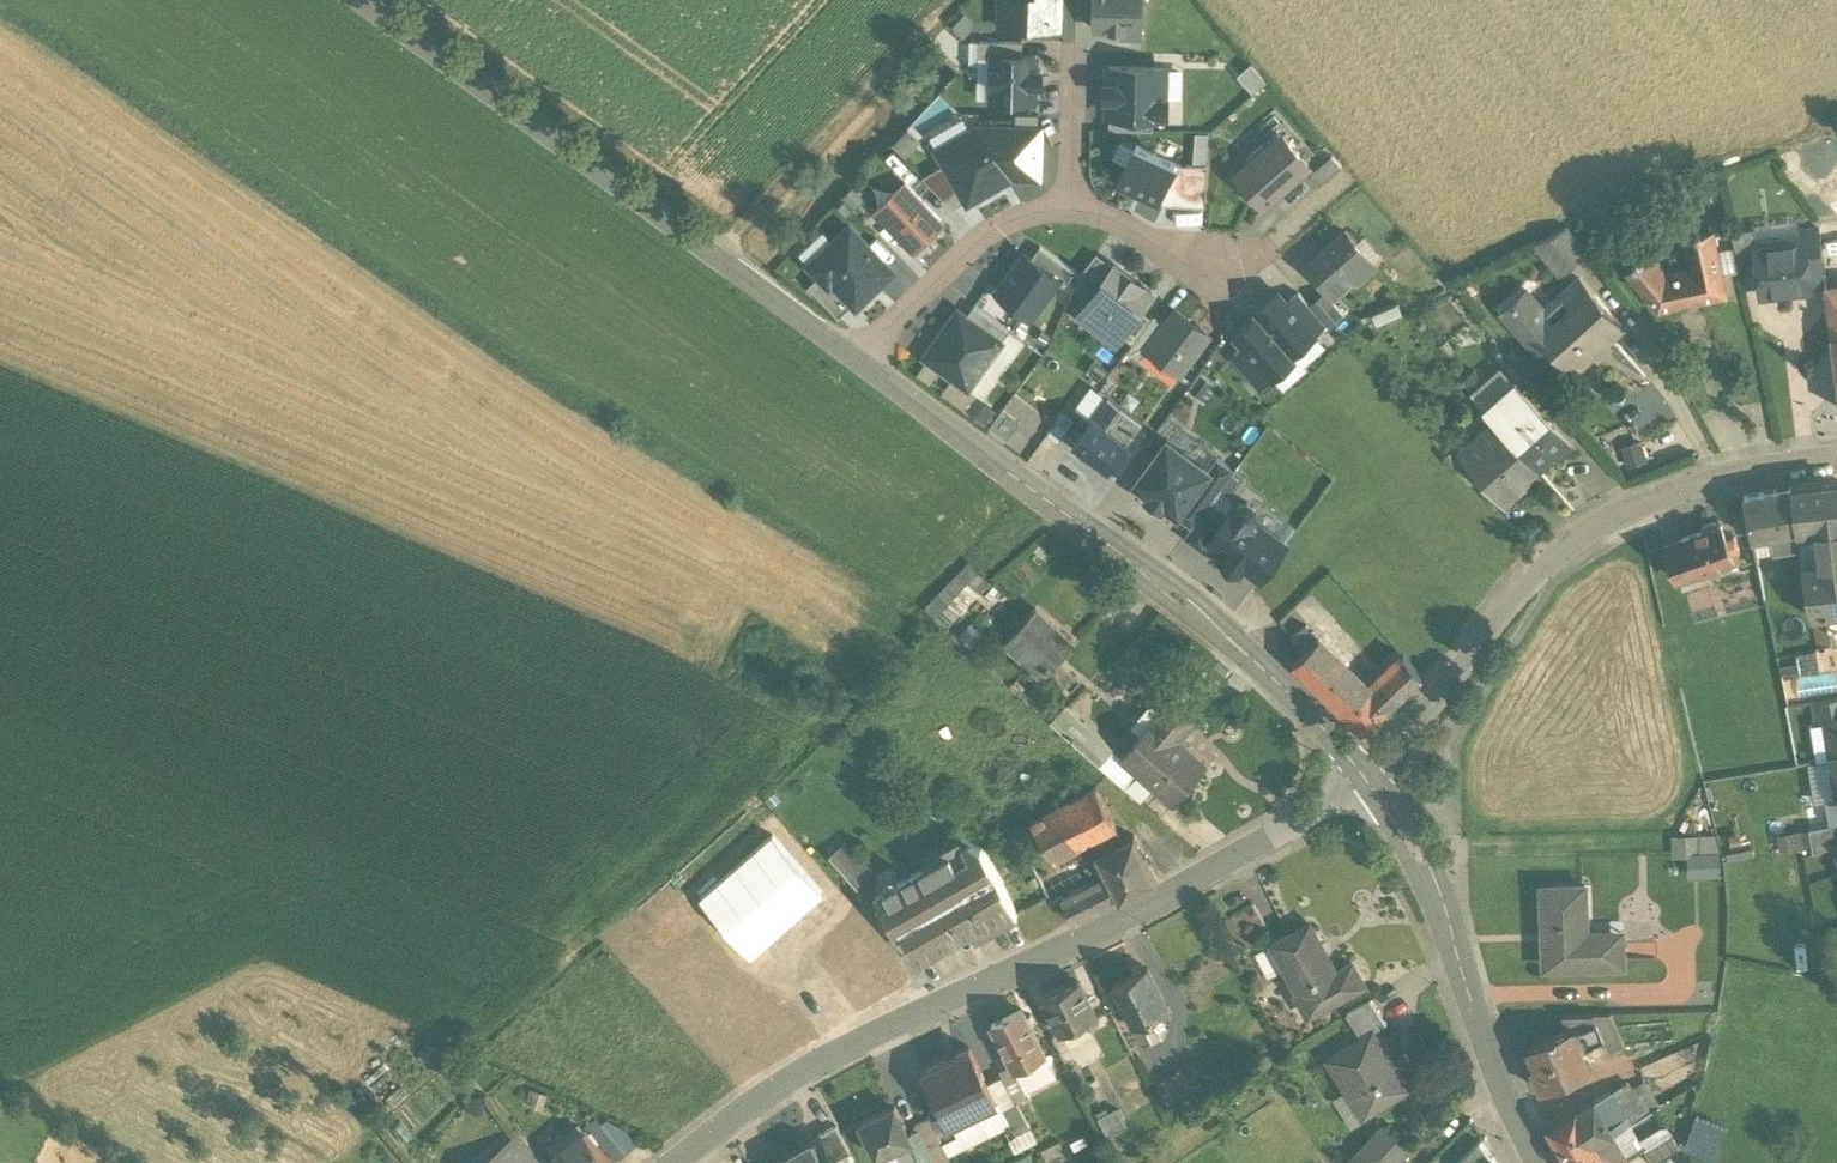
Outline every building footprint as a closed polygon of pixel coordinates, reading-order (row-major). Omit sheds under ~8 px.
[(1059,28),(1060,0),(1000,0),(999,27),(1059,28)] [(1148,0),(1096,0),(1095,28),(1122,29),(1122,37),(1140,37),(1141,7),(1148,0)] [(992,56),(1022,56),(1022,42),(981,41),(981,56),(992,56)] [(1022,56),(992,56),(992,99),(1041,99),(1041,56),(1022,56)] [(1238,75),(1253,93),(1268,81),(1253,64),(1238,75)] [(1167,69),(1108,68),(1108,115),(1110,115),(1153,116),(1167,116),(1167,69)] [(1153,129),(1153,116),(1110,115),(1110,129),(1153,129)] [(1040,128),(976,126),(937,149),(966,199),(968,202),(1012,176),(1039,176),(1040,128)] [(882,154),(904,176),(913,167),(902,156),(919,138),(908,127),(882,154)] [(1195,130),(1194,160),(1207,160),(1208,130),(1195,130)] [(1265,203),(1307,164),(1277,131),(1235,170),(1265,203)] [(1804,150),(1815,177),(1836,168),(1836,137),(1804,150)] [(1158,199),(1175,163),(1138,145),(1120,181),(1158,199)] [(1341,167),(1331,156),(1310,173),(1320,184),(1341,167)] [(945,163),(923,176),(952,207),(966,199),(945,163)] [(1206,206),(1208,164),(1175,163),(1158,199),(1168,204),(1206,206)] [(877,210),(914,250),(944,224),(907,183),(877,210)] [(856,307),(893,271),(849,227),(812,263),(822,273),(852,303),(856,307)] [(1754,227),(1731,230),(1740,272),(1757,270),(1754,244),(1756,244),(1754,227)] [(1819,227),(1801,229),(1802,238),(1804,238),(1809,281),(1825,279),(1821,240),(1819,227)] [(1345,229),(1308,262),(1334,292),(1372,260),(1345,229)] [(1726,296),(1713,230),(1701,232),(1701,229),(1695,230),(1696,233),(1684,235),(1690,266),(1666,271),(1650,251),(1640,259),(1638,256),(1633,260),(1636,263),(1626,271),(1658,310),(1679,306),(1680,309),(1698,305),(1697,302),(1726,296)] [(1756,244),(1754,244),(1757,270),(1760,294),(1810,288),(1809,281),(1804,238),(1802,238),(1756,244)] [(1059,278),(1066,283),(1075,272),(1040,246),(1032,258),(1059,278)] [(1031,317),(1059,278),(1032,258),(1025,253),(996,291),(1031,317)] [(1092,299),(1116,266),(1098,253),(1074,285),(1092,299)] [(1152,293),(1116,266),(1092,299),(1079,316),(1115,342),(1121,334),(1140,309),(1152,293)] [(839,317),(852,303),(822,273),(808,286),(839,317)] [(1622,326),(1577,276),(1541,307),(1524,288),(1500,309),(1535,348),(1545,338),(1573,368),(1622,326)] [(1826,287),(1831,333),(1836,332),(1836,285),(1826,287)] [(1287,300),(1279,291),(1255,312),(1258,315),(1259,315),(1292,353),(1293,352),(1315,332),(1287,300)] [(1309,304),(1298,291),(1287,300),(1315,332),(1326,323),(1309,304)] [(1344,314),(1324,291),(1309,304),(1326,323),(1329,326),(1344,314)] [(1373,315),(1377,324),(1402,312),(1398,303),(1373,315)] [(967,317),(1001,342),(1009,331),(975,307),(967,317)] [(1151,318),(1140,309),(1121,334),(1133,342),(1151,318)] [(967,389),(1001,342),(967,317),(958,311),(925,358),(967,389)] [(1209,335),(1176,311),(1140,359),(1173,384),(1209,335)] [(1292,353),(1259,315),(1258,315),(1235,335),(1244,345),(1244,344),(1272,376),(1296,355),(1293,352),(1292,353)] [(1164,326),(1151,318),(1133,342),(1127,350),(1139,359),(1164,326)] [(1272,376),(1244,344),(1244,345),(1232,355),(1260,386),(1272,376)] [(1198,372),(1190,391),(1211,400),(1219,381),(1198,372)] [(1040,402),(1054,384),(1044,376),(1031,394),(1040,402)] [(1523,391),(1515,382),(1484,409),(1498,424),(1513,442),(1537,470),(1554,454),(1556,456),(1571,444),(1540,410),(1523,391)] [(1550,401),(1533,382),(1523,391),(1540,410),(1550,401)] [(1121,403),(1105,425),(1125,440),(1142,419),(1121,403)] [(1105,425),(1092,416),(1090,420),(1083,428),(1073,442),(1107,467),(1126,441),(1125,440),(1105,425)] [(1084,416),(1078,424),(1083,428),(1090,420),(1084,416)] [(1513,442),(1498,424),(1483,437),(1482,435),(1462,452),(1461,453),(1480,474),(1505,502),(1539,473),(1537,470),(1513,442)] [(1210,471),(1169,440),(1136,483),(1178,514),(1210,471)] [(1462,452),(1457,446),(1445,456),(1456,468),(1470,483),(1480,474),(1461,453),(1462,452)] [(1220,460),(1178,514),(1193,526),(1212,501),(1235,471),(1220,460)] [(1446,477),(1474,508),(1484,500),(1470,483),(1456,468),(1446,477)] [(1791,487),(1796,529),(1816,527),(1836,525),(1836,482),(1791,487)] [(1791,487),(1744,496),(1752,539),(1771,535),(1796,530),(1796,529),(1791,487)] [(1230,515),(1210,541),(1224,553),(1220,558),(1240,573),(1244,568),(1260,579),(1286,545),(1253,520),(1259,512),(1244,500),(1237,508),(1236,507),(1230,515)] [(1230,515),(1212,501),(1184,538),(1202,551),(1210,541),(1230,515)] [(1734,535),(1726,538),(1722,525),(1719,526),(1715,522),(1704,526),(1702,532),(1683,538),(1684,540),(1696,573),(1696,575),(1735,561),(1731,552),(1739,549),(1734,535)] [(1816,527),(1817,537),(1820,564),(1808,566),(1802,567),(1811,616),(1812,615),(1826,613),(1826,614),(1836,612),(1836,525),(1816,527)] [(1816,527),(1796,529),(1796,530),(1798,539),(1817,537),(1816,527)] [(1796,530),(1771,535),(1774,553),(1799,548),(1798,539),(1796,530)] [(1684,540),(1666,546),(1678,580),(1696,573),(1684,540)] [(991,581),(972,562),(927,606),(946,625),(991,581)] [(1071,642),(1034,608),(1005,640),(1042,674),(1071,642)] [(1826,614),(1827,627),(1829,627),(1829,628),(1836,627),(1836,612),(1826,614)] [(1826,613),(1812,615),(1817,644),(1831,642),(1829,628),(1829,627),(1827,627),(1826,614),(1826,613)] [(1367,689),(1318,638),(1303,653),(1293,663),(1360,729),(1362,729),(1388,710),(1367,689)] [(1423,677),(1403,654),(1367,689),(1388,710),(1423,677)] [(1228,670),(1218,662),(1214,666),(1224,675),(1228,670)] [(1175,694),(1122,755),(1130,763),(1172,799),(1205,761),(1176,737),(1197,713),(1175,694)] [(1816,700),(1819,722),(1827,721),(1826,717),(1836,715),(1836,697),(1816,700)] [(1085,721),(1065,704),(1050,721),(1070,738),(1085,721)] [(1826,717),(1827,721),(1833,758),(1836,757),(1836,715),(1826,717)] [(1115,747),(1085,721),(1070,738),(1100,764),(1115,747)] [(1096,786),(1032,818),(1051,853),(1054,852),(1060,853),(1061,854),(1089,838),(1090,838),(1116,824),(1096,786)] [(1809,828),(1813,851),(1832,845),(1836,843),(1836,822),(1834,823),(1809,828)] [(1090,838),(1089,838),(1097,852),(1124,839),(1116,824),(1090,838)] [(1714,833),(1670,833),(1670,855),(1688,855),(1714,855),(1714,850),(1714,833)] [(1124,839),(1097,852),(1107,872),(1120,898),(1157,879),(1134,834),(1124,839)] [(970,840),(877,893),(896,928),(902,925),(920,958),(959,937),(968,940),(1017,913),(1002,882),(1003,881),(981,846),(970,840)] [(875,876),(848,846),(833,858),(861,889),(875,876)] [(1688,875),(1720,875),(1719,850),(1714,850),(1714,855),(1688,855),(1688,875)] [(1080,857),(1045,873),(1053,892),(1089,875),(1080,857)] [(1103,882),(1064,901),(1074,921),(1120,898),(1107,872),(1100,876),(1103,882)] [(1586,935),(1585,881),(1558,881),(1558,884),(1541,884),(1542,928),(1549,928),(1550,964),(1623,962),(1622,934),(1586,935)] [(844,921),(812,884),(793,901),(807,914),(797,922),(816,945),(844,921)] [(779,911),(765,923),(766,924),(721,962),(751,997),(755,996),(816,945),(797,922),(807,914),(793,901),(780,912),(779,911)] [(844,921),(816,945),(826,956),(857,935),(844,921)] [(1335,971),(1309,922),(1273,942),(1299,990),(1297,992),(1308,1013),(1363,983),(1352,962),(1335,971)] [(904,988),(857,935),(826,956),(854,988),(832,1000),(848,1022),(904,988)] [(1167,1007),(1146,967),(1112,984),(1133,1025),(1158,1012),(1165,1009),(1167,1007)] [(1096,1015),(1078,980),(1042,998),(1060,1033),(1096,1015)] [(1371,996),(1347,1012),(1363,1036),(1373,1030),(1387,1021),(1371,996)] [(1045,1056),(1021,1009),(991,1025),(1012,1065),(1026,1057),(1030,1063),(1045,1056)] [(1165,1009),(1158,1012),(1161,1018),(1168,1015),(1165,1009)] [(1594,1013),(1562,1014),(1568,1028),(1574,1025),(1581,1041),(1586,1039),(1588,1045),(1604,1038),(1594,1013)] [(1610,1013),(1594,1013),(1604,1038),(1609,1050),(1625,1044),(1610,1013)] [(1568,1028),(1529,1045),(1537,1064),(1531,1067),(1532,1068),(1533,1068),(1542,1088),(1541,1088),(1542,1090),(1589,1070),(1579,1049),(1588,1045),(1586,1039),(1581,1041),(1574,1025),(1568,1028)] [(1409,1086),(1373,1030),(1363,1036),(1328,1058),(1349,1090),(1355,1086),(1371,1111),(1409,1086)] [(996,1102),(969,1047),(923,1070),(940,1105),(950,1125),(996,1102)] [(1045,1056),(1030,1063),(1026,1057),(1012,1065),(1025,1092),(1055,1076),(1045,1056)] [(1184,1071),(1165,1080),(1173,1097),(1192,1088),(1184,1071)] [(1627,1080),(1594,1099),(1613,1131),(1614,1131),(1630,1121),(1630,1122),(1646,1112),(1632,1088),(1627,1080)] [(1645,1081),(1632,1088),(1646,1112),(1659,1104),(1658,1103),(1647,1085),(1647,1084),(1645,1081)] [(1594,1099),(1576,1110),(1576,1109),(1548,1126),(1567,1158),(1613,1131),(1594,1099)] [(996,1102),(950,1125),(956,1136),(942,1142),(949,1156),(1010,1125),(1002,1109),(1000,1110),(996,1102)] [(1016,1102),(1002,1109),(1010,1125),(1015,1135),(1016,1135),(1030,1128),(1016,1102)] [(940,1105),(927,1112),(930,1118),(942,1142),(956,1136),(950,1125),(940,1105)] [(1120,1106),(1098,1118),(1106,1132),(1127,1120),(1120,1106)] [(894,1107),(860,1124),(877,1158),(895,1149),(910,1142),(911,1141),(894,1107)] [(930,1118),(913,1127),(932,1162),(947,1162),(952,1161),(942,1142),(930,1118)] [(1630,1122),(1630,1121),(1614,1131),(1629,1156),(1644,1147),(1645,1146),(1640,1137),(1630,1122)] [(1665,1122),(1640,1137),(1645,1146),(1670,1131),(1665,1122)] [(835,1125),(817,1135),(818,1138),(819,1137),(829,1155),(837,1157),(838,1158),(850,1152),(835,1125)] [(1382,1127),(1349,1162),(1393,1162),(1406,1149),(1382,1127)] [(1030,1128),(1016,1135),(1016,1136),(1009,1139),(1015,1151),(1036,1141),(1030,1128)] [(585,1129),(554,1155),(561,1162),(613,1162),(585,1129)] [(1567,1158),(1570,1162),(1617,1162),(1629,1156),(1614,1131),(1613,1131),(1567,1158)] [(1644,1147),(1654,1162),(1655,1162),(1678,1146),(1670,1131),(1645,1146),(1644,1147)] [(819,1137),(818,1138),(794,1151),(801,1162),(841,1162),(838,1158),(837,1157),(829,1155),(819,1137)] [(1480,1141),(1457,1162),(1497,1162),(1480,1141)] [(895,1149),(899,1158),(902,1162),(920,1162),(910,1142),(895,1149)] [(528,1145),(515,1156),(521,1162),(542,1162),(528,1145)] [(510,1149),(493,1162),(521,1162),(515,1156),(510,1149)] [(877,1158),(879,1162),(889,1162),(899,1158),(895,1149),(877,1158)] [(794,1151),(772,1162),(801,1162),(794,1151)]
